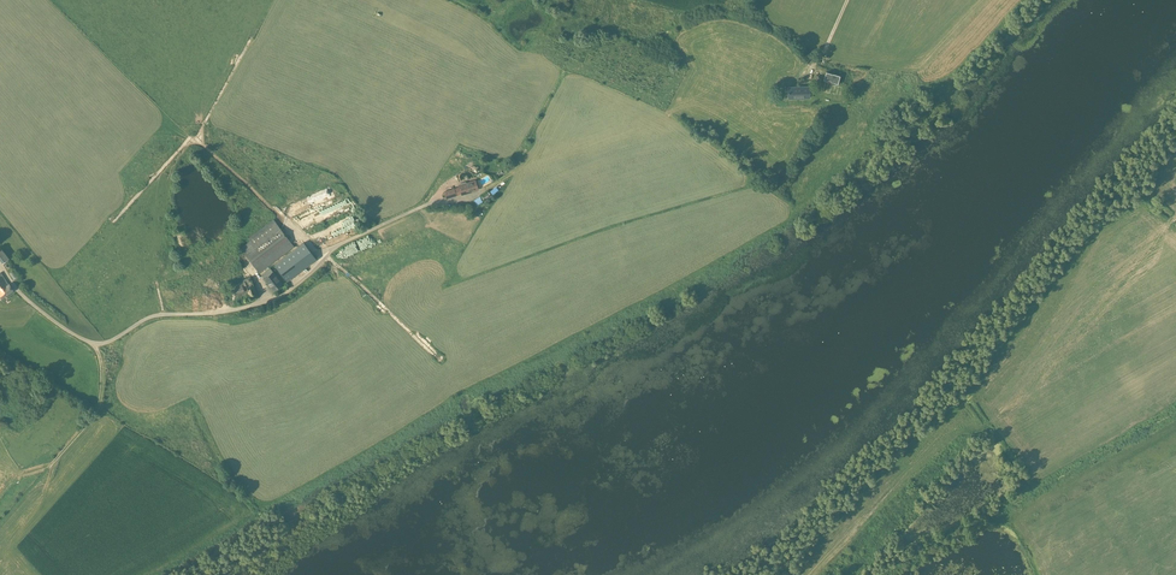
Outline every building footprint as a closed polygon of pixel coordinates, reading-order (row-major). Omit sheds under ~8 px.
[(824,80),(839,84),(841,76),(827,72),(824,80)] [(825,84),(823,92),(837,95),(839,86),(825,84)] [(790,87),(790,96),(800,96),(800,98),(810,98),(810,86),(809,86),(804,87),(802,87),(801,87),(797,87),(796,87),(790,87)] [(462,194),(478,189),(475,180),(459,185),(460,187),(444,191),(446,198),(462,193),(462,194)] [(260,273),(276,260),(294,246),(273,219),(248,238),(250,240),(240,248),(260,273)] [(304,242),(275,264),(287,281),(316,259),(304,242)] [(9,258),(2,249),(0,250),(0,260),(3,263),(9,258)] [(273,290),(276,288),(282,284),(273,272),(270,268),(261,274),(273,290)] [(1,273),(0,274),(0,295),(2,298),(13,291),(9,284),(8,284),(1,273)] [(250,298),(257,295),(250,277),(244,280),(245,281),(230,287),(235,302),(239,301),(239,300),(249,296),(250,298)]
